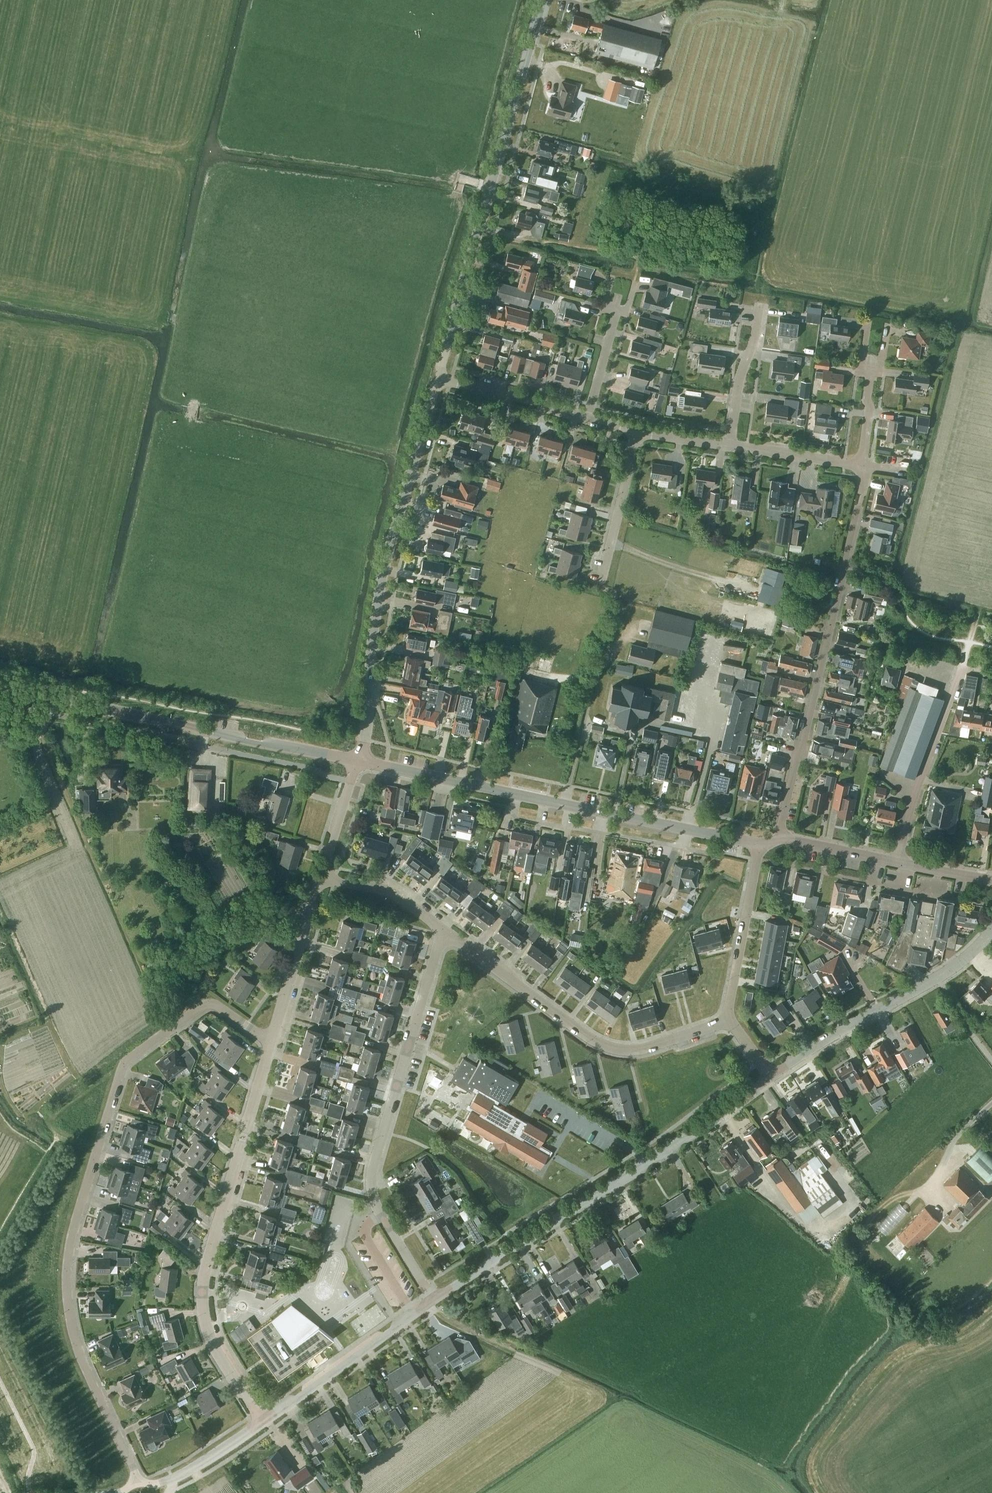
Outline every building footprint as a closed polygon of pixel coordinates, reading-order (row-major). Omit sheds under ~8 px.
[(654,67),(662,39),(604,23),(600,22),(589,19),(574,15),(571,28),(585,32),(586,27),(598,30),(602,31),(596,52),(654,67)] [(609,79),(603,99),(615,102),(618,94),(621,82),(609,79)] [(564,117),(568,118),(573,102),(571,101),(576,85),(562,82),(558,97),(552,96),(547,113),(557,115),(557,117),(562,118),(564,117)] [(645,89),(632,85),(629,97),(628,100),(641,103),(645,89)] [(555,140),(554,143),(540,139),(536,152),(551,157),(553,149),(575,155),(578,146),(555,140)] [(590,149),(584,147),(582,155),(588,157),(590,149)] [(555,167),(547,165),(534,161),(530,172),(535,173),(534,176),(532,183),(555,190),(558,177),(553,176),(555,167)] [(584,184),(576,181),(572,193),(580,196),(584,184)] [(539,195),(549,198),(549,199),(557,201),(560,192),(538,186),(537,189),(527,186),(523,199),(537,203),(539,195)] [(553,208),(542,205),(540,211),(551,215),(553,208)] [(516,225),(530,229),(531,226),(543,229),(545,223),(537,221),(538,217),(536,214),(526,211),(526,214),(519,213),(516,225)] [(569,234),(559,233),(558,240),(568,242),(569,234)] [(522,258),(523,257),(508,253),(505,265),(519,269),(520,267),(524,268),(518,288),(500,282),(495,298),(527,307),(537,272),(531,271),(534,262),(522,258)] [(590,274),(583,272),(578,271),(573,289),(590,294),(593,281),(589,280),(590,274)] [(684,290),(682,294),(690,297),(693,287),(685,285),(684,290)] [(662,311),(667,290),(651,286),(649,294),(646,293),(642,306),(662,311)] [(555,294),(535,289),(533,298),(553,303),(555,294)] [(729,326),(732,310),(715,308),(716,301),(700,298),(699,306),(711,307),(709,323),(729,326)] [(581,325),(585,313),(579,311),(574,303),(561,299),(558,311),(565,313),(563,320),(581,325)] [(524,329),(529,312),(506,305),(504,312),(492,309),(489,321),(504,325),(504,323),(524,329)] [(819,323),(821,315),(822,308),(808,306),(807,313),(806,321),(819,323)] [(653,334),(656,323),(664,325),(666,318),(651,314),(649,319),(640,316),(636,329),(653,334)] [(848,340),(850,327),(836,325),(837,319),(823,316),(821,330),(830,331),(829,338),(848,340)] [(534,318),(535,328),(544,327),(543,319),(540,319),(540,317),(534,318)] [(796,339),(799,320),(780,317),(777,336),(783,337),(782,341),(790,342),(790,338),(796,339)] [(929,346),(931,333),(918,331),(916,339),(902,337),(901,349),(899,348),(898,357),(907,358),(907,357),(918,359),(921,345),(929,346)] [(557,336),(544,332),(540,344),(554,348),(557,336)] [(497,350),(500,338),(485,334),(482,346),(481,350),(496,354),(497,350)] [(514,337),(503,334),(501,341),(512,344),(514,337)] [(646,358),(649,349),(660,352),(662,343),(644,338),(642,343),(633,341),(629,353),(646,358)] [(538,353),(541,344),(534,343),(531,356),(535,357),(536,353),(538,353)] [(723,373),(725,356),(706,353),(707,345),(693,343),(692,351),(700,352),(697,371),(711,373),(711,371),(723,373)] [(495,358),(496,354),(481,350),(480,353),(477,365),(491,369),(495,357),(495,358)] [(526,374),(530,359),(526,358),(514,354),(510,369),(522,373),(526,374)] [(565,384),(570,365),(564,363),(566,356),(561,354),(559,362),(558,362),(553,381),(565,384)] [(771,376),(792,379),(793,367),(800,368),(802,357),(788,355),(787,362),(774,360),(771,376)] [(541,378),(546,363),(534,360),(530,359),(526,374),(530,375),(541,378)] [(582,368),(584,361),(579,359),(577,367),(570,365),(565,384),(577,388),(582,368)] [(830,361),(815,359),(814,367),(828,369),(830,361)] [(646,383),(649,372),(632,367),(628,378),(632,379),(630,385),(645,389),(646,383)] [(841,389),(843,375),(831,373),(832,371),(823,370),(823,372),(816,371),(815,377),(822,378),(821,388),(829,389),(829,388),(841,389)] [(927,388),(929,375),(916,373),(915,380),(896,378),(894,391),(914,394),(915,386),(927,388)] [(662,378),(660,385),(668,386),(669,379),(662,378)] [(645,389),(630,385),(629,390),(625,389),(622,401),(640,405),(642,400),(647,402),(650,390),(645,389)] [(679,387),(669,386),(667,394),(677,396),(679,387)] [(810,389),(800,388),(799,396),(808,398),(810,389)] [(702,410),(703,398),(700,398),(701,392),(686,390),(685,396),(685,397),(679,396),(678,406),(683,407),(683,408),(702,410)] [(797,417),(799,401),(785,399),(784,405),(767,403),(765,424),(766,419),(785,422),(786,415),(797,417)] [(834,434),(837,417),(830,416),(832,405),(816,403),(814,415),(816,415),(813,430),(834,434)] [(485,429),(482,429),(485,416),(464,411),(460,424),(467,425),(466,429),(480,433),(479,435),(479,434),(477,443),(491,447),(493,447),(495,439),(497,431),(492,429),(491,434),(484,432),(485,429)] [(498,423),(500,416),(492,414),(490,421),(498,423)] [(911,427),(913,417),(898,415),(897,421),(890,420),(887,439),(901,441),(901,437),(911,438),(913,427),(911,427)] [(927,432),(929,417),(917,415),(915,430),(927,432)] [(514,445),(519,427),(515,426),(514,428),(507,426),(503,441),(514,445)] [(526,448),(530,433),(523,431),(524,428),(519,427),(514,445),(526,448)] [(547,454),(552,436),(547,435),(547,437),(540,435),(534,458),(538,459),(540,452),(547,454)] [(559,457),(563,442),(556,440),(557,438),(552,436),(547,454),(559,457)] [(477,443),(471,441),(469,449),(454,445),(451,458),(456,460),(455,463),(456,465),(462,467),(464,466),(465,462),(466,459),(473,461),(474,456),(487,460),(491,447),(477,443)] [(580,463),(585,445),(580,444),(580,446),(573,444),(568,460),(580,463)] [(593,461),(595,453),(596,448),(585,445),(580,463),(591,466),(592,466),(593,461)] [(593,461),(597,462),(599,462),(601,454),(595,453),(593,461)] [(563,461),(557,460),(555,468),(561,469),(563,461)] [(595,470),(597,462),(593,461),(592,466),(591,466),(589,474),(601,478),(602,472),(595,470)] [(675,488),(677,474),(671,473),(672,465),(653,462),(650,477),(669,480),(668,487),(675,488)] [(713,486),(715,472),(697,469),(695,483),(696,483),(694,493),(702,494),(704,484),(713,486)] [(573,483),(574,477),(566,474),(564,480),(573,483)] [(605,479),(601,478),(589,474),(587,474),(584,486),(602,491),(605,479)] [(754,510),(756,496),(748,495),(751,477),(736,475),(732,497),(738,498),(736,508),(754,510)] [(494,481),(491,490),(498,492),(501,483),(494,481)] [(791,512),(795,488),(787,487),(787,483),(772,481),(768,508),(791,512)] [(440,498),(455,502),(454,505),(471,510),(472,507),(473,507),(476,494),(478,487),(461,482),(459,489),(443,485),(440,498)] [(891,515),(892,511),(893,512),(896,499),(895,498),(899,485),(887,482),(885,491),(888,492),(887,496),(877,494),(874,507),(883,509),(882,513),(891,515)] [(600,495),(602,491),(584,486),(581,497),(596,501),(598,494),(600,495)] [(833,506),(833,500),(831,500),(833,490),(818,488),(817,496),(814,496),(814,494),(801,492),(799,507),(815,509),(814,513),(814,514),(815,514),(815,515),(816,516),(816,517),(817,518),(818,519),(819,520),(823,521),(824,521),(825,520),(826,519),(827,519),(828,518),(828,517),(829,516),(830,516),(831,505),(833,506)] [(719,492),(710,491),(708,508),(717,509),(719,492)] [(459,520),(462,512),(445,508),(443,515),(435,513),(432,523),(457,530),(460,520),(459,520)] [(589,529),(592,517),(572,512),(565,510),(563,515),(571,517),(569,523),(589,529)] [(779,542),(787,543),(792,515),(784,513),(779,542)] [(715,530),(717,515),(710,514),(708,529),(715,530)] [(489,521),(479,518),(477,528),(486,530),(489,521)] [(891,534),(893,525),(871,520),(869,529),(878,531),(877,535),(874,534),(871,549),(889,553),(891,544),(887,544),(889,537),(887,537),(888,533),(891,534)] [(586,541),(589,529),(569,523),(567,530),(560,528),(558,533),(566,535),(586,541)] [(801,543),(803,529),(793,528),(791,542),(801,543)] [(453,552),(456,538),(432,532),(431,540),(428,539),(425,551),(441,554),(442,550),(453,552)] [(478,539),(465,536),(464,543),(476,546),(478,539)] [(555,547),(558,548),(560,541),(546,538),(544,544),(555,547)] [(802,546),(790,544),(789,551),(801,553),(802,546)] [(562,549),(558,548),(555,547),(553,552),(561,554),(559,561),(579,566),(582,554),(562,549)] [(448,575),(450,565),(439,562),(424,559),(421,573),(436,576),(437,576),(438,573),(448,575)] [(575,578),(579,566),(559,561),(557,567),(550,565),(548,571),(556,573),(575,578)] [(478,579),(480,568),(472,567),(470,577),(478,579)] [(781,588),(786,574),(765,568),(761,582),(771,585),(781,588)] [(458,584),(444,581),(443,589),(456,591),(458,584)] [(766,603),(781,607),(786,589),(781,588),(771,585),(766,603)] [(881,603),(884,590),(866,586),(863,597),(864,597),(863,599),(860,598),(848,595),(845,606),(857,608),(855,616),(868,619),(872,601),(881,603)] [(436,592),(430,591),(417,589),(415,601),(428,604),(428,602),(434,604),(441,602),(454,605),(456,593),(436,589),(436,592)] [(440,610),(437,622),(428,620),(429,612),(413,609),(410,626),(436,631),(448,634),(452,612),(440,610)] [(687,650),(695,620),(656,610),(648,639),(649,640),(647,647),(632,644),(628,660),(651,666),(655,650),(680,657),(682,648),(687,650)] [(794,627),(797,613),(785,610),(782,624),(794,627)] [(849,632),(849,633),(840,631),(840,630),(837,642),(854,646),(855,643),(858,643),(860,635),(849,632)] [(421,637),(421,636),(408,634),(406,647),(418,650),(425,651),(425,649),(429,650),(430,646),(431,646),(433,639),(421,637)] [(579,640),(562,634),(558,645),(575,651),(579,640)] [(813,658),(818,637),(809,635),(804,634),(804,636),(800,635),(798,643),(802,644),(800,654),(804,655),(813,658)] [(871,650),(857,647),(855,655),(869,658),(871,650)] [(445,653),(446,650),(436,648),(434,657),(444,659),(445,653)] [(865,660),(859,658),(835,652),(832,664),(846,667),(845,673),(862,677),(863,670),(862,670),(865,660)] [(809,672),(811,663),(793,659),(793,657),(781,654),(778,665),(796,669),(795,672),(805,674),(806,672),(809,672)] [(429,667),(431,661),(424,659),(408,656),(405,669),(421,672),(423,665),(429,667)] [(443,666),(444,659),(434,657),(433,664),(443,666)] [(759,681),(744,678),(746,668),(721,662),(719,672),(715,687),(723,689),(721,697),(724,702),(732,703),(721,749),(735,752),(742,754),(747,733),(745,733),(750,710),(753,711),(757,691),(756,691),(759,681)] [(778,666),(767,663),(766,670),(776,672),(778,666)] [(466,671),(476,672),(477,665),(467,664),(466,671)] [(631,675),(633,667),(617,664),(615,672),(631,675)] [(881,682),(896,686),(900,670),(887,667),(885,677),(883,676),(881,682)] [(420,678),(421,672),(405,669),(403,681),(419,684),(426,685),(427,680),(420,678)] [(497,679),(507,681),(509,672),(494,669),(490,684),(496,686),(496,685),(497,679)] [(855,694),(857,687),(853,686),(856,676),(840,673),(840,674),(830,672),(828,679),(837,681),(836,684),(847,687),(845,692),(855,694)] [(803,697),(806,683),(766,673),(762,692),(776,696),(778,690),(789,692),(789,693),(803,697)] [(910,686),(916,688),(919,681),(916,678),(913,677),(905,674),(895,703),(903,706),(910,686)] [(976,691),(978,676),(967,674),(962,689),(976,691)] [(545,733),(557,688),(522,678),(509,727),(512,728),(508,746),(521,749),(526,728),(545,733)] [(495,697),(503,699),(507,681),(497,679),(496,685),(496,686),(497,686),(495,697)] [(438,692),(439,685),(428,683),(427,690),(438,692)] [(669,719),(675,693),(646,687),(646,689),(622,684),(621,688),(613,686),(608,708),(612,709),(611,715),(615,715),(614,721),(618,722),(618,725),(619,727),(629,729),(629,731),(636,732),(637,725),(636,725),(637,720),(641,721),(642,715),(646,716),(650,699),(656,700),(653,716),(669,719)] [(437,693),(422,690),(403,686),(401,694),(412,697),(407,719),(421,722),(424,711),(423,710),(424,707),(425,708),(426,702),(435,704),(437,693)] [(945,699),(916,688),(910,686),(903,706),(881,765),(915,778),(945,699)] [(454,710),(458,694),(438,689),(437,693),(435,704),(426,702),(425,708),(424,707),(423,710),(424,711),(421,722),(437,726),(440,711),(441,708),(454,711),(454,710)] [(855,705),(857,697),(826,690),(824,697),(855,705)] [(470,721),(473,707),(470,707),(473,697),(461,694),(452,732),(460,734),(460,733),(469,735),(471,726),(469,726),(471,721),(470,721)] [(845,716),(846,710),(851,712),(852,707),(823,700),(821,711),(835,714),(833,722),(849,726),(851,718),(845,716)] [(856,705),(854,710),(863,714),(866,708),(856,705)] [(972,715),(972,711),(957,708),(954,727),(951,727),(949,733),(960,735),(962,725),(970,727),(972,715)] [(769,713),(758,710),(756,717),(767,720),(769,713)] [(972,711),(972,715),(970,727),(991,730),(991,714),(972,711)] [(796,728),(798,718),(789,716),(785,715),(784,718),(780,717),(780,716),(773,714),(771,722),(796,728)] [(489,726),(491,718),(480,715),(475,738),(484,740),(488,726),(489,726)] [(850,727),(835,724),(836,723),(818,719),(816,731),(820,732),(819,735),(832,738),(832,737),(840,738),(840,736),(845,737),(845,736),(848,737),(850,727)] [(796,728),(771,722),(765,721),(763,729),(769,730),(781,733),(780,735),(784,736),(784,737),(793,739),(796,728)] [(603,733),(604,727),(592,724),(590,731),(603,733)] [(658,731),(644,728),(642,739),(655,742),(658,731)] [(763,732),(752,729),(750,736),(761,739),(763,732)] [(676,746),(677,736),(669,734),(667,744),(676,746)] [(857,740),(845,737),(840,736),(840,738),(838,744),(855,748),(857,740)] [(617,748),(619,740),(612,739),(610,747),(599,744),(594,763),(613,767),(617,748)] [(852,760),(855,749),(834,744),(814,739),(811,751),(821,753),(820,756),(831,758),(832,752),(843,755),(842,758),(852,760)] [(634,772),(646,774),(651,750),(637,747),(635,756),(637,757),(634,772)] [(665,778),(669,761),(671,752),(659,749),(653,776),(665,778)] [(768,765),(768,767),(781,770),(785,756),(771,753),(768,765)] [(739,762),(740,756),(729,754),(728,759),(739,762)] [(876,766),(879,756),(870,754),(868,764),(876,766)] [(694,769),(696,756),(689,755),(687,764),(681,763),(680,766),(677,765),(673,780),(691,784),(694,769)] [(728,792),(735,763),(727,761),(725,771),(711,768),(706,787),(728,792)] [(762,785),(766,770),(758,768),(758,767),(745,764),(741,781),(738,795),(758,799),(761,785),(762,785)] [(126,788),(126,778),(120,778),(120,767),(101,768),(101,788),(96,789),(96,788),(83,789),(77,789),(77,798),(83,798),(83,810),(97,810),(96,799),(109,799),(112,796),(111,789),(126,788)] [(209,810),(210,778),(211,770),(191,768),(189,808),(209,810)] [(836,776),(826,774),(823,789),(833,791),(836,776)] [(282,821),(289,797),(274,792),(275,789),(276,789),(278,781),(264,777),(262,785),(266,786),(263,795),(272,797),(266,816),(282,821)] [(779,803),(781,791),(780,791),(781,786),(776,784),(777,782),(766,779),(762,800),(779,803)] [(986,780),(981,804),(991,806),(991,781),(986,780)] [(849,785),(837,783),(832,806),(839,808),(838,815),(851,818),(855,799),(846,797),(849,785)] [(393,826),(396,809),(394,809),(397,787),(387,785),(384,807),(387,808),(386,817),(380,816),(378,824),(393,826)] [(886,788),(876,786),(873,796),(884,798),(886,788)] [(413,827),(415,819),(416,815),(405,813),(406,810),(408,810),(411,789),(401,788),(397,812),(403,813),(401,824),(413,827)] [(823,812),(827,792),(813,789),(809,809),(823,812)] [(954,832),(962,795),(933,789),(928,813),(929,813),(928,820),(926,820),(923,834),(943,838),(945,830),(954,832)] [(892,824),(895,811),(894,810),(896,802),(886,800),(884,808),(878,807),(875,820),(892,824)] [(474,825),(477,812),(468,810),(468,808),(462,807),(462,808),(453,806),(450,819),(449,826),(457,828),(455,836),(463,838),(465,830),(472,831),(474,825)] [(426,809),(419,808),(416,821),(423,822),(426,809)] [(438,838),(444,815),(427,811),(421,835),(438,838)] [(989,823),(990,817),(984,816),(985,813),(976,812),(976,815),(975,821),(972,836),(982,837),(982,836),(986,837),(986,834),(988,834),(990,823),(989,823)] [(277,840),(279,834),(268,830),(266,836),(277,840)] [(518,849),(521,832),(512,831),(510,842),(496,839),(490,871),(498,873),(502,853),(507,854),(509,847),(518,849)] [(531,871),(535,854),(527,853),(528,851),(530,851),(531,846),(533,835),(521,832),(518,849),(519,849),(515,870),(523,872),(523,870),(531,871)] [(393,853),(398,837),(391,835),(389,843),(366,836),(361,851),(376,855),(375,857),(384,860),(387,851),(393,853)] [(416,836),(407,848),(407,847),(401,856),(406,860),(411,853),(412,851),(413,852),(422,840),(416,836)] [(558,857),(561,841),(540,836),(538,848),(537,853),(558,857)] [(453,841),(440,838),(437,850),(446,852),(445,857),(450,858),(453,841)] [(287,843),(283,841),(279,840),(277,847),(285,850),(281,863),(296,867),(302,847),(287,842),(287,843)] [(573,870),(578,844),(567,842),(564,857),(562,868),(573,870)] [(403,845),(396,843),(394,851),(400,853),(403,845)] [(585,880),(592,847),(580,845),(575,872),(576,873),(572,891),(582,893),(584,880),(585,880)] [(634,878),(638,856),(616,852),(612,873),(610,873),(606,892),(614,893),(614,894),(633,898),(637,878),(634,878)] [(413,874),(424,859),(419,855),(417,858),(411,853),(401,866),(413,874)] [(439,871),(448,859),(443,855),(434,867),(439,871)] [(477,856),(472,871),(479,873),(484,859),(477,856)] [(658,885),(661,873),(664,861),(646,858),(644,869),(642,876),(640,876),(639,881),(638,890),(631,923),(639,924),(642,911),(644,910),(647,908),(648,905),(649,900),(650,900),(653,885),(658,885)] [(424,883),(433,870),(427,865),(429,863),(424,859),(413,874),(424,883)] [(444,875),(453,863),(448,859),(439,871),(444,875)] [(696,886),(699,869),(676,864),(671,884),(679,886),(678,891),(689,893),(691,885),(696,886)] [(782,889),(786,869),(771,866),(766,886),(782,889)] [(815,909),(818,897),(812,896),(816,876),(797,872),(793,891),(807,894),(804,907),(815,909)] [(557,889),(559,877),(551,875),(549,887),(557,889)] [(443,897),(455,881),(450,878),(447,881),(441,876),(432,889),(443,897)] [(568,899),(572,879),(562,877),(558,897),(568,899)] [(469,894),(478,882),(473,878),(464,890),(469,894)] [(454,905),(464,893),(457,888),(460,885),(455,881),(443,897),(454,905)] [(474,898),(483,885),(478,882),(469,894),(474,898)] [(671,885),(666,882),(660,894),(666,897),(671,885)] [(859,905),(862,888),(835,882),(831,905),(844,908),(845,902),(859,905)] [(507,897),(510,900),(514,894),(515,894),(515,891),(509,890),(507,897)] [(791,894),(783,892),(780,906),(788,908),(791,894)] [(889,905),(891,894),(879,892),(876,908),(882,909),(880,923),(886,924),(889,911),(890,906),(889,905)] [(903,913),(906,897),(891,894),(889,905),(890,906),(889,911),(903,913)] [(473,920),(485,904),(487,902),(482,898),(478,903),(472,899),(462,912),(473,920)] [(524,902),(519,898),(514,903),(519,908),(524,902)] [(932,949),(934,936),(938,937),(936,947),(944,948),(953,901),(937,898),(936,903),(910,898),(905,923),(899,922),(897,933),(901,934),(886,964),(901,971),(906,961),(925,964),(928,948),(932,949)] [(500,917),(509,904),(504,901),(495,913),(500,917)] [(691,905),(687,903),(683,909),(688,912),(691,905)] [(485,928),(494,915),(488,911),(490,908),(485,904),(473,920),(485,928)] [(505,920),(514,908),(509,904),(500,917),(505,920)] [(821,926),(826,907),(818,905),(812,924),(821,926)] [(968,921),(969,909),(955,907),(952,923),(964,925),(965,920),(968,921)] [(864,923),(871,926),(876,911),(869,908),(864,923)] [(978,923),(980,911),(969,909),(968,921),(965,920),(964,925),(975,927),(976,924),(978,924),(978,923)] [(523,914),(518,910),(514,916),(519,920),(523,914)] [(841,932),(858,938),(865,917),(848,911),(841,932)] [(375,931),(377,924),(363,920),(361,927),(375,931)] [(355,938),(355,937),(359,926),(343,921),(340,934),(355,938)] [(394,936),(397,926),(397,925),(383,921),(380,932),(394,936)] [(511,922),(509,926),(503,921),(492,935),(503,942),(515,926),(511,922)] [(766,921),(763,936),(785,940),(787,925),(766,921)] [(529,938),(538,926),(533,922),(524,934),(529,938)] [(523,937),(517,932),(520,929),(515,926),(503,942),(513,950),(523,937)] [(534,942),(543,930),(538,926),(529,938),(534,942)] [(896,933),(890,930),(884,927),(879,938),(884,941),(891,944),(896,933)] [(718,928),(706,931),(711,949),(723,945),(718,928)] [(278,951),(272,947),(279,936),(268,929),(254,950),(258,953),(253,959),(266,969),(271,962),(271,961),(278,951)] [(706,931),(694,934),(698,952),(711,949),(706,931)] [(822,931),(817,941),(838,953),(844,943),(822,931)] [(946,949),(954,950),(957,934),(949,932),(946,949)] [(584,936),(572,933),(569,944),(581,947),(584,936)] [(355,937),(355,938),(340,934),(336,946),(352,950),(354,944),(363,946),(364,940),(355,937)] [(763,936),(760,950),(782,955),(785,940),(763,936)] [(965,937),(957,936),(956,943),(963,945),(965,937)] [(411,954),(415,942),(399,937),(397,945),(393,943),(392,949),(396,950),(411,954)] [(547,965),(552,969),(567,948),(560,942),(556,948),(558,949),(552,958),(542,950),(532,964),(542,972),(547,965)] [(532,964),(542,950),(531,943),(521,956),(532,964)] [(366,961),(368,955),(354,950),(352,957),(366,961)] [(408,967),(411,954),(396,950),(392,962),(408,967)] [(760,950),(757,965),(779,969),(782,955),(760,950)] [(576,956),(571,952),(568,956),(573,960),(576,956)] [(834,996),(852,985),(846,975),(849,973),(839,955),(823,964),(824,965),(816,970),(828,991),(831,990),(834,996)] [(385,967),(387,960),(373,956),(371,962),(385,967)] [(345,974),(348,962),(333,957),(329,970),(345,974)] [(365,967),(366,961),(352,957),(350,963),(365,967)] [(383,973),(385,967),(371,962),(369,969),(383,973)] [(757,965),(755,980),(776,984),(779,969),(757,965)] [(588,974),(591,969),(586,966),(583,970),(588,974)] [(567,990),(577,976),(565,967),(555,981),(567,990)] [(254,984),(252,983),(248,980),(252,975),(241,968),(235,977),(239,980),(230,993),(243,1002),(248,995),(247,995),(254,984)] [(686,969),(674,972),(678,989),(690,986),(686,969)] [(351,976),(345,974),(329,970),(325,982),(341,987),(343,981),(349,982),(351,976)] [(674,972),(662,975),(666,992),(678,989),(674,972)] [(813,987),(819,984),(812,972),(806,975),(813,987)] [(401,991),(404,978),(389,974),(387,980),(381,978),(379,984),(401,991)] [(579,999),(590,985),(577,976),(567,990),(579,999)] [(606,989),(610,985),(604,980),(601,985),(606,989)] [(991,1003),(991,992),(987,987),(986,988),(980,980),(970,990),(980,1002),(986,997),(991,1003)] [(397,1003),(401,991),(379,984),(377,990),(383,992),(381,999),(397,1003)] [(620,999),(625,991),(619,986),(613,994),(620,999)] [(360,992),(358,991),(343,987),(341,993),(358,998),(360,992)] [(813,999),(819,996),(815,989),(796,1001),(796,1002),(793,1004),(796,1010),(800,1007),(805,1015),(818,1007),(813,999)] [(598,1012),(608,999),(596,990),(586,1004),(598,1012)] [(750,1007),(753,992),(746,991),(744,1006),(750,1007)] [(377,997),(362,992),(360,992),(358,998),(375,1003),(377,997)] [(332,1003),(334,997),(318,993),(315,1005),(336,1011),(338,1005),(332,1003)] [(358,998),(341,993),(339,1000),(348,1002),(346,1007),(355,1010),(355,1008),(358,998)] [(373,1009),(375,1003),(358,998),(355,1008),(362,1010),(363,1006),(373,1009)] [(610,1021),(620,1008),(608,999),(598,1012),(610,1021)] [(780,1017),(788,1011),(782,1002),(772,1009),(774,1011),(763,1019),(774,1034),(786,1025),(780,1017)] [(334,1018),(336,1011),(315,1005),(311,1018),(326,1022),(328,1016),(334,1018)] [(652,1005),(640,1009),(646,1026),(658,1022),(652,1005)] [(947,1033),(958,1027),(953,1019),(950,1021),(942,1007),(934,1012),(942,1026),(947,1033)] [(640,1009),(628,1012),(634,1029),(646,1026),(640,1009)] [(390,1027),(394,1015),(378,1010),(376,1017),(370,1016),(368,1021),(374,1023),(390,1027)] [(504,1038),(521,1034),(517,1019),(500,1023),(504,1038)] [(205,1031),(208,1026),(202,1021),(198,1026),(205,1031)] [(390,1027),(374,1023),(368,1021),(367,1026),(373,1028),(371,1035),(386,1040),(390,1027)] [(347,1035),(351,1024),(346,1022),(345,1027),(332,1023),(331,1030),(347,1035)] [(189,1030),(203,1040),(207,1034),(193,1024),(189,1030)] [(232,1035),(231,1034),(234,1030),(226,1024),(223,1029),(226,1030),(222,1036),(224,1038),(220,1044),(238,1057),(245,1048),(230,1037),(232,1035)] [(366,1033),(356,1030),(357,1026),(351,1024),(347,1035),(364,1039),(366,1033)] [(920,1042),(910,1026),(900,1032),(906,1041),(905,1042),(909,1048),(911,1047),(917,1057),(925,1052),(920,1042)] [(962,1034),(958,1027),(950,1032),(954,1038),(962,1034)] [(320,1046),(323,1034),(308,1029),(304,1042),(319,1046),(320,1046)] [(346,1041),(347,1035),(331,1030),(329,1036),(346,1041)] [(508,1053),(524,1048),(521,1034),(504,1038),(508,1053)] [(362,1046),(364,1039),(347,1035),(346,1041),(362,1046)] [(541,1060),(557,1055),(554,1041),(537,1045),(541,1060)] [(320,1046),(319,1046),(304,1042),(300,1054),(316,1059),(318,1052),(326,1055),(328,1048),(320,1046)] [(890,1054),(889,1055),(882,1043),(872,1048),(880,1062),(877,1064),(876,1064),(868,1069),(876,1084),(885,1079),(883,1076),(886,1074),(886,1075),(898,1069),(890,1054)] [(232,1066),(238,1057),(220,1044),(216,1049),(213,1047),(209,1053),(216,1057),(217,1055),(232,1066)] [(376,1063),(380,1050),(364,1046),(361,1058),(376,1063)] [(476,1061),(480,1055),(471,1049),(467,1056),(476,1061)] [(907,1066),(914,1062),(907,1049),(900,1054),(907,1066)] [(190,1072),(196,1059),(189,1050),(179,1056),(175,1050),(157,1063),(169,1079),(186,1066),(190,1072)] [(506,1103),(519,1081),(505,1073),(509,1066),(489,1054),(485,1060),(485,1059),(484,1061),(481,1059),(477,1066),(464,1058),(450,1080),(471,1092),(472,1091),(475,1085),(500,1100),(506,1103)] [(544,1074),(561,1070),(557,1055),(541,1060),(544,1074)] [(361,1058),(355,1056),(353,1062),(359,1064),(357,1071),(373,1075),(376,1063),(361,1058)] [(334,1070),(336,1064),(322,1060),(320,1066),(334,1070)] [(863,1091),(873,1086),(866,1073),(859,1076),(856,1070),(851,1060),(835,1069),(841,1079),(850,1074),(854,1081),(857,1080),(863,1091)] [(577,1081),(594,1077),(590,1062),(574,1067),(577,1081)] [(228,1091),(235,1083),(220,1072),(222,1070),(216,1065),(211,1071),(214,1073),(210,1078),(228,1091)] [(353,1076),(355,1070),(341,1065),(339,1072),(353,1076)] [(333,1077),(334,1070),(320,1066),(318,1073),(333,1077)] [(313,1084),(316,1071),(301,1067),(297,1079),(313,1084)] [(352,1082),(353,1076),(339,1072),(337,1078),(352,1082)] [(161,1092),(163,1084),(159,1081),(149,1077),(146,1085),(143,1086),(138,1085),(131,1104),(141,1107),(141,1108),(152,1111),(158,1091),(161,1092)] [(581,1096),(597,1092),(594,1077),(577,1081),(581,1096)] [(221,1100),(228,1091),(210,1078),(206,1084),(203,1082),(199,1087),(205,1092),(207,1090),(221,1100)] [(189,1084),(194,1087),(198,1082),(193,1079),(189,1084)] [(309,1096),(313,1084),(297,1079),(293,1092),(309,1096)] [(843,1110),(831,1091),(826,1094),(817,1080),(806,1088),(813,1100),(821,1096),(833,1116),(843,1110)] [(834,1090),(841,1086),(838,1080),(831,1084),(834,1090)] [(366,1099),(369,1087),(354,1082),(352,1089),(346,1088),(344,1093),(366,1099)] [(614,1103),(630,1099),(627,1084),(610,1088),(614,1103)] [(497,1105),(500,1100),(475,1085),(472,1091),(477,1093),(468,1109),(471,1111),(464,1123),(494,1140),(492,1144),(508,1153),(510,1150),(541,1168),(550,1151),(540,1145),(547,1134),(527,1122),(497,1105)] [(362,1112),(366,1099),(344,1093),(343,1099),(348,1101),(346,1107),(362,1112)] [(806,1105),(797,1093),(794,1096),(792,1095),(789,1097),(788,1100),(797,1112),(800,1110),(809,1122),(815,1118),(806,1105)] [(324,1107),(326,1101),(311,1096),(309,1103),(324,1107)] [(617,1118),(634,1113),(630,1099),(614,1103),(617,1118)] [(218,1126),(224,1117),(210,1107),(212,1104),(206,1100),(201,1105),(204,1107),(200,1113),(218,1126)] [(343,1113),(345,1106),(330,1102),(328,1108),(343,1113)] [(302,1120),(306,1108),(290,1103),(286,1116),(302,1120)] [(322,1113),(324,1107),(309,1103),(307,1109),(322,1113)] [(799,1131),(781,1107),(774,1112),(773,1111),(769,1114),(766,1114),(763,1116),(763,1118),(762,1119),(772,1133),(778,1129),(780,1132),(784,1130),(790,1138),(799,1131)] [(341,1119),(343,1113),(328,1108),(326,1115),(341,1119)] [(184,1113),(180,1119),(184,1122),(188,1117),(184,1113)] [(211,1135),(218,1126),(200,1113),(196,1118),(193,1116),(189,1122),(195,1126),(197,1124),(211,1135)] [(176,1118),(168,1116),(165,1124),(173,1126),(176,1118)] [(302,1120),(286,1116),(283,1128),(298,1133),(300,1125),(307,1127),(309,1122),(302,1120)] [(853,1127),(857,1125),(852,1116),(848,1118),(853,1127)] [(355,1136),(359,1123),(343,1119),(341,1126),(335,1124),(333,1129),(339,1131),(355,1136)] [(820,1126),(816,1119),(807,1124),(812,1131),(820,1126)] [(154,1137),(157,1126),(144,1122),(142,1128),(128,1124),(127,1126),(125,1126),(122,1135),(144,1141),(146,1135),(154,1137)] [(778,1155),(773,1149),(772,1149),(756,1127),(744,1135),(761,1157),(758,1159),(765,1168),(806,1223),(819,1213),(823,1218),(843,1203),(821,1173),(827,1168),(817,1154),(796,1169),(783,1151),(778,1155)] [(355,1136),(339,1131),(333,1129),(331,1135),(338,1137),(336,1144),(351,1148),(355,1136)] [(317,1138),(315,1137),(300,1133),(299,1139),(313,1144),(315,1145),(317,1138)] [(208,1161),(214,1152),(200,1141),(202,1139),(195,1134),(191,1140),(194,1142),(190,1147),(208,1161)] [(830,1137),(835,1144),(840,1140),(835,1134),(830,1137)] [(142,1148),(144,1141),(122,1135),(120,1144),(122,1144),(121,1147),(135,1151),(133,1157),(146,1161),(150,1150),(142,1148)] [(334,1143),(320,1138),(317,1138),(315,1145),(317,1146),(318,1145),(332,1149),(334,1143)] [(291,1151),(293,1144),(277,1139),(274,1152),(295,1158),(296,1153),(291,1151)] [(311,1150),(313,1144),(299,1139),(297,1146),(311,1150)] [(736,1147),(731,1140),(719,1149),(729,1163),(730,1162),(731,1164),(735,1161),(740,1169),(732,1174),(743,1181),(749,1177),(750,1177),(756,1173),(742,1153),(743,1152),(738,1146),(736,1147)] [(330,1155),(332,1149),(318,1145),(317,1146),(316,1151),(330,1155)] [(966,1160),(988,1182),(991,1177),(991,1158),(980,1146),(966,1160)] [(201,1170),(208,1161),(190,1147),(186,1153),(183,1151),(179,1156),(185,1161),(187,1159),(201,1170)] [(168,1157),(170,1150),(164,1148),(162,1155),(168,1157)] [(298,1159),(295,1158),(274,1152),(270,1164),(286,1169),(288,1162),(297,1164),(298,1159)] [(434,1188),(430,1180),(428,1177),(437,1172),(427,1155),(416,1162),(424,1176),(411,1184),(419,1197),(434,1188)] [(347,1173),(351,1161),(335,1156),(332,1169),(347,1173)] [(164,1170),(166,1163),(162,1162),(159,1163),(157,1168),(164,1170)] [(133,1177),(141,1179),(144,1168),(131,1164),(129,1171),(115,1166),(115,1169),(112,1168),(110,1177),(131,1183),(133,1177)] [(959,1227),(989,1197),(976,1186),(977,1185),(959,1167),(943,1184),(961,1202),(949,1214),(947,1213),(942,1218),(947,1224),(951,1220),(959,1227)] [(197,1195),(204,1187),(190,1176),(192,1174),(185,1169),(181,1174),(184,1176),(180,1182),(197,1195)] [(307,1174),(304,1173),(290,1169),(288,1176),(302,1180),(305,1181),(307,1174)] [(344,1186),(347,1173),(332,1169),(328,1181),(344,1186)] [(323,1179),(309,1175),(307,1174),(305,1181),(322,1186),(323,1179)] [(263,1188),(279,1193),(278,1194),(284,1196),(286,1189),(280,1187),(282,1180),(267,1176),(263,1188)] [(301,1186),(302,1180),(288,1176),(286,1182),(301,1186)] [(129,1190),(131,1183),(110,1177),(107,1186),(109,1187),(108,1189),(123,1193),(121,1199),(134,1203),(137,1192),(129,1190)] [(190,1204),(197,1195),(180,1182),(176,1187),(173,1185),(169,1191),(175,1195),(176,1193),(190,1204)] [(278,1194),(279,1193),(263,1188),(259,1201),(275,1205),(280,1207),(284,1196),(278,1194)] [(330,1190),(322,1188),(319,1202),(326,1204),(330,1190)] [(443,1208),(455,1201),(450,1193),(441,1199),(434,1188),(419,1197),(427,1210),(440,1202),(443,1208)] [(692,1208),(697,1205),(691,1193),(685,1197),(683,1193),(660,1206),(668,1220),(690,1206),(692,1208)] [(436,1238),(451,1229),(444,1218),(460,1209),(455,1201),(443,1208),(447,1214),(428,1225),(436,1238)] [(878,1224),(887,1233),(910,1211),(901,1201),(878,1224)] [(188,1229),(194,1221),(180,1210),(182,1208),(175,1203),(171,1209),(174,1211),(170,1215),(188,1229)] [(325,1207),(318,1205),(314,1221),(320,1223),(325,1207)] [(128,1222),(131,1210),(118,1206),(117,1213),(103,1208),(102,1211),(100,1210),(97,1219),(118,1225),(120,1219),(128,1222)] [(295,1217),(297,1211),(282,1207),(280,1213),(295,1217)] [(911,1249),(939,1221),(925,1207),(897,1235),(911,1249)] [(144,1218),(151,1220),(153,1214),(146,1212),(144,1218)] [(293,1223),(295,1217),(280,1213),(278,1219),(293,1223)] [(275,1225),(277,1218),(261,1214),(257,1226),(279,1232),(280,1233),(282,1227),(275,1225)] [(180,1239),(188,1229),(170,1215),(165,1222),(163,1220),(158,1225),(154,1222),(149,1228),(160,1236),(166,1228),(180,1239)] [(472,1233),(478,1229),(471,1217),(464,1221),(472,1233)] [(116,1232),(118,1225),(97,1219),(94,1228),(96,1229),(96,1231),(110,1235),(108,1241),(121,1245),(124,1234),(116,1232)] [(649,1226),(643,1229),(638,1220),(619,1232),(629,1248),(635,1245),(632,1239),(639,1235),(646,1246),(657,1239),(649,1226)] [(277,1237),(279,1232),(257,1226),(254,1238),(259,1240),(258,1246),(270,1249),(284,1254),(286,1247),(273,1243),(275,1236),(277,1237)] [(451,1229),(436,1238),(443,1251),(459,1242),(451,1229)] [(628,1255),(625,1257),(618,1246),(612,1250),(605,1240),(590,1249),(595,1258),(589,1261),(594,1270),(600,1266),(599,1264),(610,1258),(614,1264),(615,1263),(620,1270),(632,1262),(628,1255)] [(321,1243),(317,1258),(321,1259),(326,1244),(321,1243)] [(174,1290),(177,1269),(170,1268),(171,1264),(175,1259),(164,1249),(159,1255),(163,1259),(162,1267),(160,1287),(156,1287),(155,1291),(155,1293),(157,1294),(159,1295),(165,1296),(166,1288),(174,1290)] [(282,1260),(284,1254),(270,1249),(268,1256),(282,1260)] [(130,1265),(130,1256),(117,1256),(117,1250),(103,1250),(103,1257),(90,1257),(90,1272),(110,1272),(110,1265),(130,1265)] [(266,1255),(252,1251),(250,1250),(247,1263),(268,1269),(272,1270),(273,1264),(264,1261),(266,1255)] [(142,1253),(135,1252),(134,1261),(141,1262),(142,1253)] [(590,1275),(588,1272),(584,1265),(578,1268),(573,1260),(562,1267),(576,1289),(578,1293),(585,1289),(583,1284),(580,1286),(576,1279),(582,1275),(584,1278),(590,1275)] [(266,1274),(268,1269),(247,1263),(243,1275),(259,1280),(261,1272),(266,1274)] [(571,1292),(576,1289),(562,1267),(551,1274),(556,1282),(551,1285),(557,1295),(562,1292),(560,1289),(567,1285),(571,1292)] [(270,1292),(272,1286),(258,1281),(256,1288),(270,1292)] [(549,1300),(554,1297),(548,1287),(543,1290),(538,1282),(526,1289),(540,1311),(547,1323),(552,1320),(545,1308),(540,1301),(547,1297),(549,1300)] [(131,1294),(131,1285),(123,1285),(123,1294),(131,1294)] [(535,1314),(540,1311),(526,1289),(515,1296),(524,1311),(531,1307),(535,1314)] [(590,1294),(587,1289),(580,1294),(582,1298),(590,1294)] [(110,1316),(110,1302),(109,1302),(109,1290),(96,1290),(96,1302),(89,1302),(89,1316),(110,1316)] [(570,1304),(564,1294),(558,1298),(564,1307),(570,1304)] [(248,1334),(278,1377),(333,1338),(334,1338),(332,1336),(321,1327),(291,1303),(248,1334)] [(518,1334),(525,1330),(515,1313),(510,1316),(502,1303),(489,1312),(498,1327),(504,1323),(508,1329),(513,1326),(515,1329),(518,1334)] [(147,1318),(145,1310),(136,1312),(138,1321),(139,1321),(140,1326),(147,1324),(146,1319),(147,1318)] [(183,1336),(178,1318),(166,1322),(165,1319),(166,1319),(164,1312),(150,1316),(152,1323),(157,1322),(159,1329),(166,1327),(169,1340),(162,1341),(165,1349),(178,1346),(176,1338),(183,1336)] [(535,1330),(526,1316),(521,1320),(529,1334),(535,1330)] [(249,1318),(240,1324),(229,1332),(236,1342),(248,1334),(256,1328),(249,1318)] [(140,1327),(138,1322),(117,1330),(120,1337),(128,1334),(127,1332),(140,1327)] [(125,1360),(119,1346),(113,1334),(99,1340),(105,1353),(101,1355),(107,1368),(125,1360)] [(469,1340),(462,1344),(461,1343),(455,1346),(449,1336),(438,1343),(449,1360),(459,1353),(465,1362),(477,1354),(469,1340)] [(439,1366),(449,1360),(438,1343),(428,1349),(434,1359),(428,1363),(438,1378),(444,1375),(439,1366)] [(486,1364),(482,1356),(475,1360),(479,1368),(486,1364)] [(196,1385),(191,1377),(199,1372),(190,1357),(178,1363),(175,1358),(160,1366),(164,1373),(170,1370),(171,1373),(178,1370),(184,1381),(185,1380),(189,1389),(196,1385)] [(425,1387),(431,1383),(421,1367),(415,1371),(409,1360),(398,1367),(409,1384),(419,1378),(425,1387)] [(150,1372),(147,1366),(139,1369),(142,1376),(150,1372)] [(399,1390),(409,1384),(398,1367),(388,1374),(394,1384),(388,1387),(398,1403),(404,1399),(399,1390)] [(147,1399),(140,1386),(135,1374),(121,1381),(126,1392),(122,1394),(123,1397),(122,1398),(122,1400),(123,1404),(126,1405),(127,1404),(128,1408),(147,1399)] [(174,1386),(171,1381),(173,1380),(171,1375),(165,1378),(167,1381),(166,1382),(169,1389),(174,1386)] [(385,1411),(391,1407),(381,1392),(375,1395),(369,1385),(358,1391),(369,1408),(379,1402),(385,1411)] [(207,1415),(220,1407),(209,1389),(196,1397),(207,1415)] [(359,1415),(369,1408),(358,1391),(348,1398),(354,1408),(348,1411),(358,1427),(364,1424),(359,1415)] [(395,1407),(388,1412),(398,1428),(405,1424),(395,1407)] [(345,1435),(351,1432),(341,1416),(335,1419),(329,1409),(319,1416),(329,1433),(339,1427),(345,1435)] [(165,1427),(171,1424),(165,1410),(147,1418),(150,1426),(140,1431),(143,1438),(141,1439),(140,1439),(145,1450),(148,1449),(153,1450),(157,1448),(159,1443),(158,1441),(161,1440),(162,1441),(169,1437),(165,1427)] [(319,1439),(329,1433),(319,1416),(308,1422),(314,1433),(308,1436),(318,1452),(324,1448),(319,1439)] [(369,1453),(375,1449),(371,1441),(370,1442),(367,1437),(368,1437),(364,1430),(358,1434),(369,1453)] [(354,1440),(359,1437),(355,1431),(350,1434),(354,1440)] [(314,1450),(306,1436),(299,1441),(307,1454),(314,1450)] [(298,1488),(314,1477),(305,1465),(295,1473),(291,1467),(290,1468),(277,1450),(264,1460),(277,1478),(279,1476),(284,1483),(291,1478),(298,1488)] [(330,1487),(321,1474),(317,1477),(326,1490),(330,1487)]
